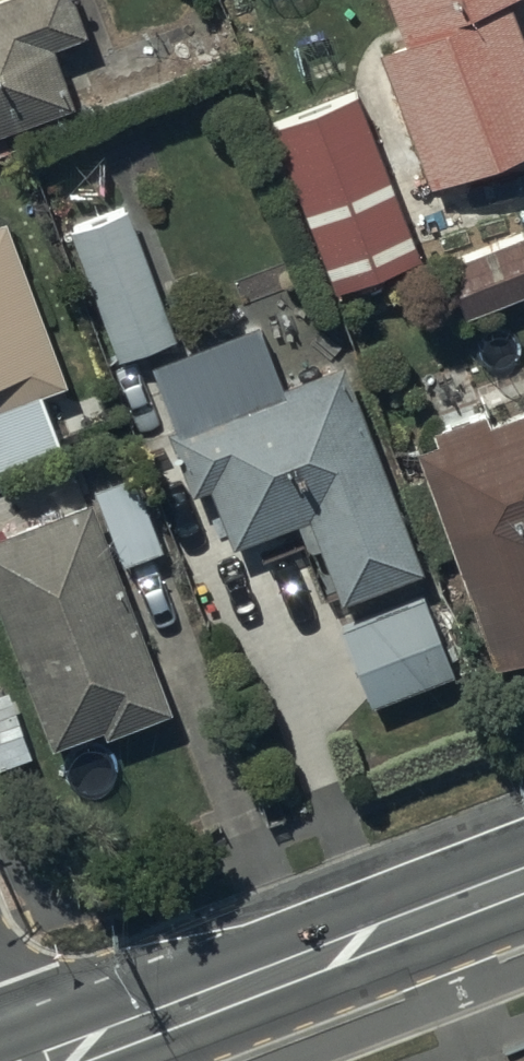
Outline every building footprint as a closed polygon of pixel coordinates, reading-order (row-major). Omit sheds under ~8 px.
[(70,111),(46,55),(81,39),(67,0),(4,0),(0,1),(0,137),(70,111)] [(399,45),(377,53),(424,185),(523,149),(523,43),(509,0),(382,0),(399,45)] [(353,100),(272,130),(331,292),(412,263),(353,100)] [(123,216),(67,236),(114,364),(170,344),(123,216)] [(0,222),(0,465),(58,444),(41,399),(65,389),(3,221),(0,222)] [(519,233),(432,267),(454,324),(523,297),(523,245),(519,233)] [(256,329),(148,369),(171,433),(164,436),(188,501),(208,493),(230,552),(295,529),(306,558),(317,554),(337,609),(419,578),(342,368),(279,391),(256,329)] [(488,429),(483,416),(429,437),(434,449),(412,457),(494,674),(523,663),(523,416),(488,429)] [(132,479),(92,495),(121,568),(161,552),(132,479)] [(0,538),(0,630),(46,754),(99,734),(102,743),(170,717),(90,505),(0,538)] [(466,671),(436,592),(337,629),(367,708),(466,671)]
